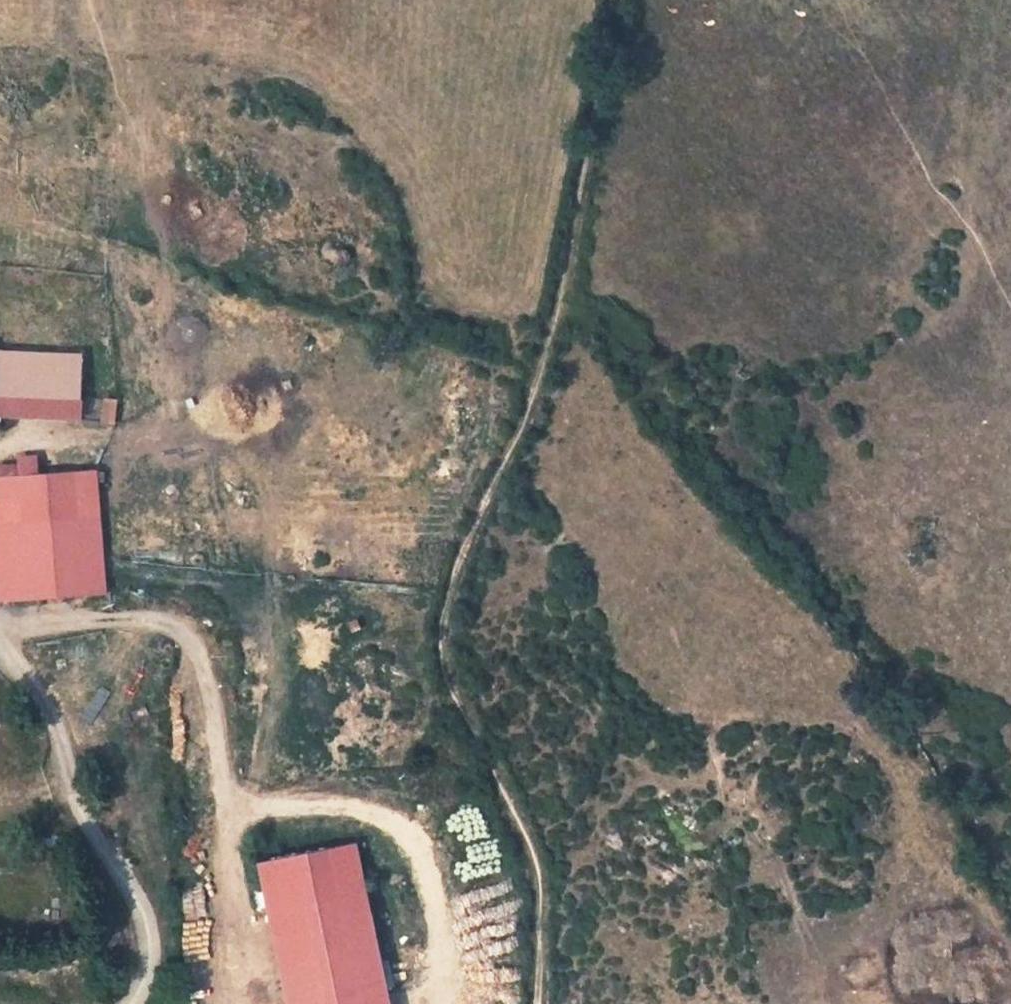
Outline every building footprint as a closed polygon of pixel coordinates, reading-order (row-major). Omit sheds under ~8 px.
[(0,351),(0,419),(78,424),(82,356),(0,351)] [(129,402),(103,398),(100,423),(126,427),(129,402)] [(0,478),(0,524),(6,603),(105,596),(96,471),(0,478)] [(257,872),(288,1003),(392,1003),(356,849),(257,872)]
